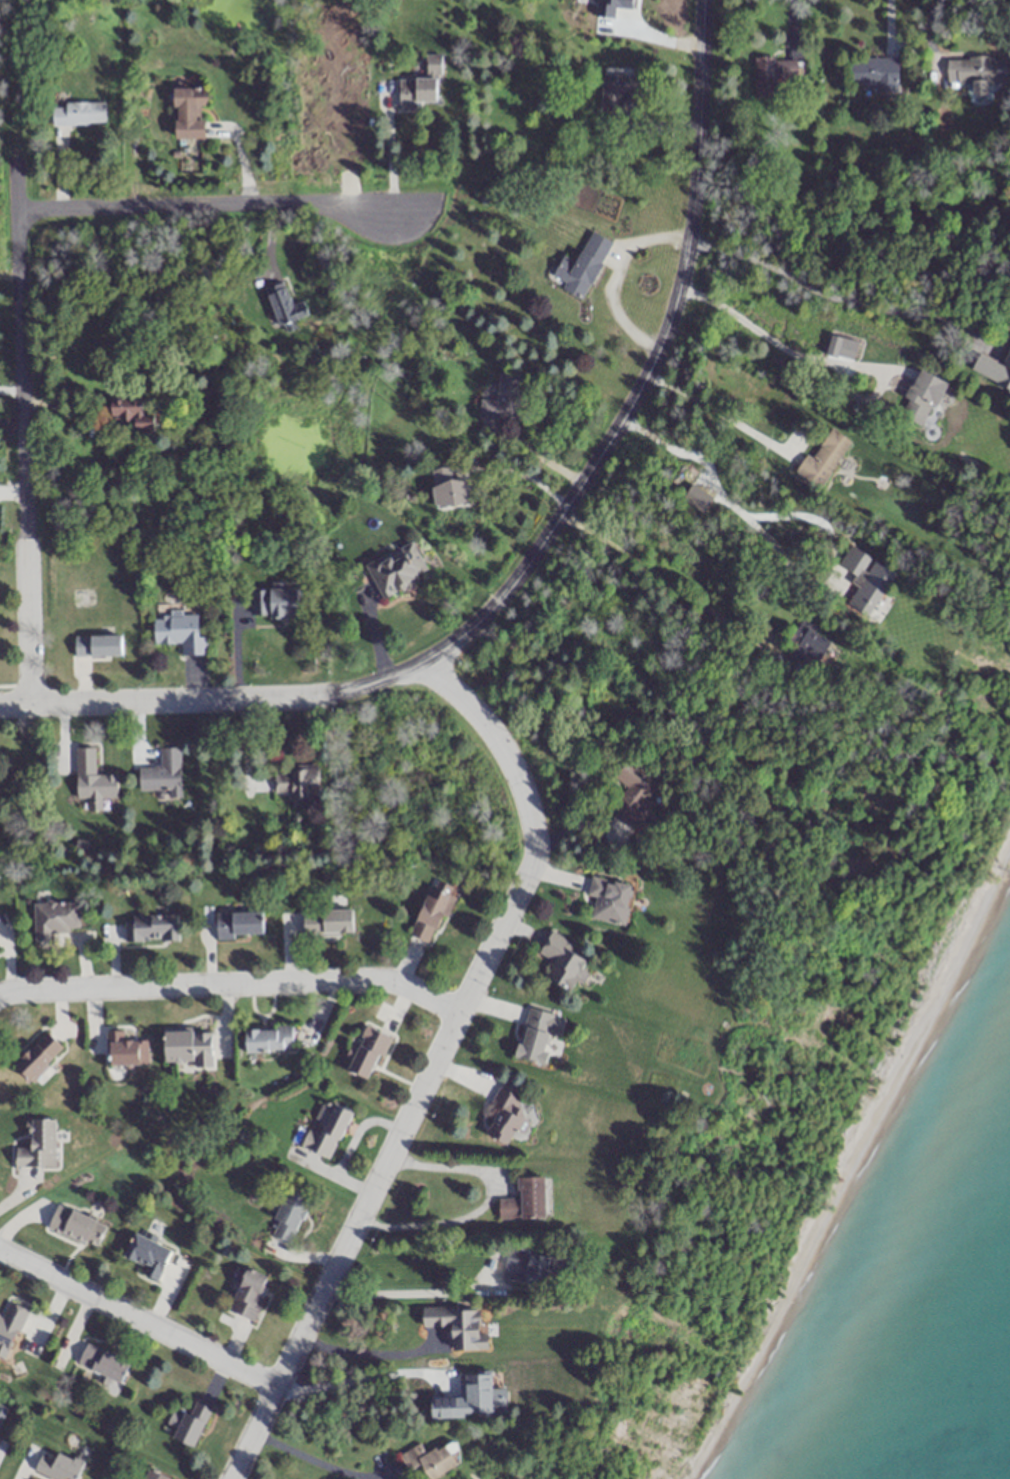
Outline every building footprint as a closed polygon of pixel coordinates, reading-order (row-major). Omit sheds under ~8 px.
[(399,78),(399,105),(440,106),(441,55),(426,54),(425,78),(399,78)] [(947,57),(947,84),(974,84),(973,95),(990,95),(990,83),(1006,84),(1006,58),(947,57)] [(755,58),(754,90),(785,91),(785,79),(801,79),(802,59),(755,58)] [(874,92),(898,92),(898,59),(850,59),(850,84),(874,84),(874,92)] [(624,112),(624,93),(642,93),(642,75),(600,75),(600,112),(624,112)] [(205,120),(199,120),(200,106),(206,106),(206,90),(175,89),(174,139),(204,140),(205,120)] [(105,125),(105,103),(52,103),(52,125),(105,125)] [(611,241),(589,232),(566,289),(588,298),(611,241)] [(277,327),(308,316),(303,301),(291,305),(284,284),(264,290),(277,327)] [(899,415),(925,428),(946,383),(920,370),(899,415)] [(136,434),(155,433),(155,415),(143,416),(143,400),(111,401),(112,421),(135,420),(136,434)] [(499,401),(480,401),(480,420),(499,420),(499,401)] [(808,455),(795,472),(820,489),(852,443),(832,429),(812,458),(808,455)] [(431,469),(436,509),(474,504),(471,480),(467,480),(465,465),(431,469)] [(713,499),(692,485),(682,501),(703,514),(713,499)] [(414,543),(365,565),(380,599),(429,577),(414,543)] [(869,618),(897,573),(853,546),(840,565),(857,576),(852,584),(859,588),(848,605),(869,618)] [(301,588),(290,588),(290,583),(272,583),(272,591),(260,591),(260,618),(302,617),(301,588)] [(155,644),(181,644),(181,656),(207,656),(206,638),(198,638),(198,616),(154,617),(155,644)] [(812,656),(821,662),(835,639),(803,619),(790,640),(798,645),(784,667),(800,676),(812,656)] [(122,637),(74,637),(74,657),(122,657),(122,637)] [(76,799),(93,799),(93,810),(103,810),(103,799),(117,799),(117,774),(95,774),(95,747),(76,747),(76,799)] [(139,767),(139,791),(170,790),(170,796),(181,796),(180,747),(160,747),(160,766),(139,767)] [(662,783),(628,759),(614,778),(626,786),(609,810),(631,826),(662,783)] [(274,797),(317,797),(317,763),(295,763),(295,773),(274,773),(274,797)] [(586,917),(625,925),(633,883),(594,876),(586,917)] [(428,895),(409,934),(431,945),(459,888),(446,882),(438,899),(428,895)] [(34,948),(54,948),(54,936),(62,936),(62,945),(83,945),(83,940),(90,940),(90,931),(79,931),(79,902),(34,902),(34,948)] [(303,910),(304,936),(354,936),(354,909),(303,910)] [(216,936),(263,936),(263,911),(216,911),(216,936)] [(179,914),(131,914),(131,923),(124,923),(124,940),(179,940),(179,914)] [(574,943),(552,930),(537,955),(552,963),(545,975),(568,989),(574,979),(586,987),(598,967),(570,951),(574,943)] [(565,1016),(526,1008),(516,1057),(546,1064),(552,1034),(560,1036),(565,1016)] [(373,1079),(387,1032),(363,1025),(349,1072),(373,1079)] [(293,1050),(293,1026),(246,1027),(246,1051),(293,1050)] [(201,1061),(201,1069),(212,1068),(212,1028),(165,1029),(165,1061),(201,1061)] [(31,1082),(63,1048),(46,1032),(14,1065),(31,1082)] [(485,1133),(514,1146),(532,1107),(522,1103),(527,1092),(508,1083),(485,1133)] [(328,1160),(353,1113),(325,1098),(300,1145),(328,1160)] [(16,1166),(55,1166),(56,1119),(29,1118),(29,1147),(16,1147),(16,1166)] [(500,1218),(548,1218),(547,1176),(518,1177),(518,1197),(500,1198),(500,1218)] [(268,1232),(290,1242),(310,1200),(288,1190),(268,1232)] [(47,1229),(97,1248),(106,1223),(56,1204),(47,1229)] [(131,1272),(156,1284),(173,1247),(136,1231),(124,1257),(136,1263),(131,1272)] [(577,1259),(530,1253),(527,1281),(573,1287),(577,1259)] [(252,1320),(271,1277),(246,1267),(228,1309),(252,1320)] [(5,1358),(28,1310),(9,1301),(2,1316),(0,1315),(0,1356),(5,1358)] [(123,1383),(131,1360),(86,1342),(77,1365),(123,1383)] [(194,1447),(212,1409),(191,1399),(172,1437),(194,1447)] [(431,1478),(435,1478),(461,1463),(456,1454),(461,1451),(455,1440),(428,1455),(421,1443),(400,1455),(410,1472),(423,1464),(431,1478)] [(83,1463),(43,1448),(34,1473),(51,1478),(78,1478),(83,1463)] [(171,1478),(150,1468),(144,1478),(170,1478),(171,1478)]
